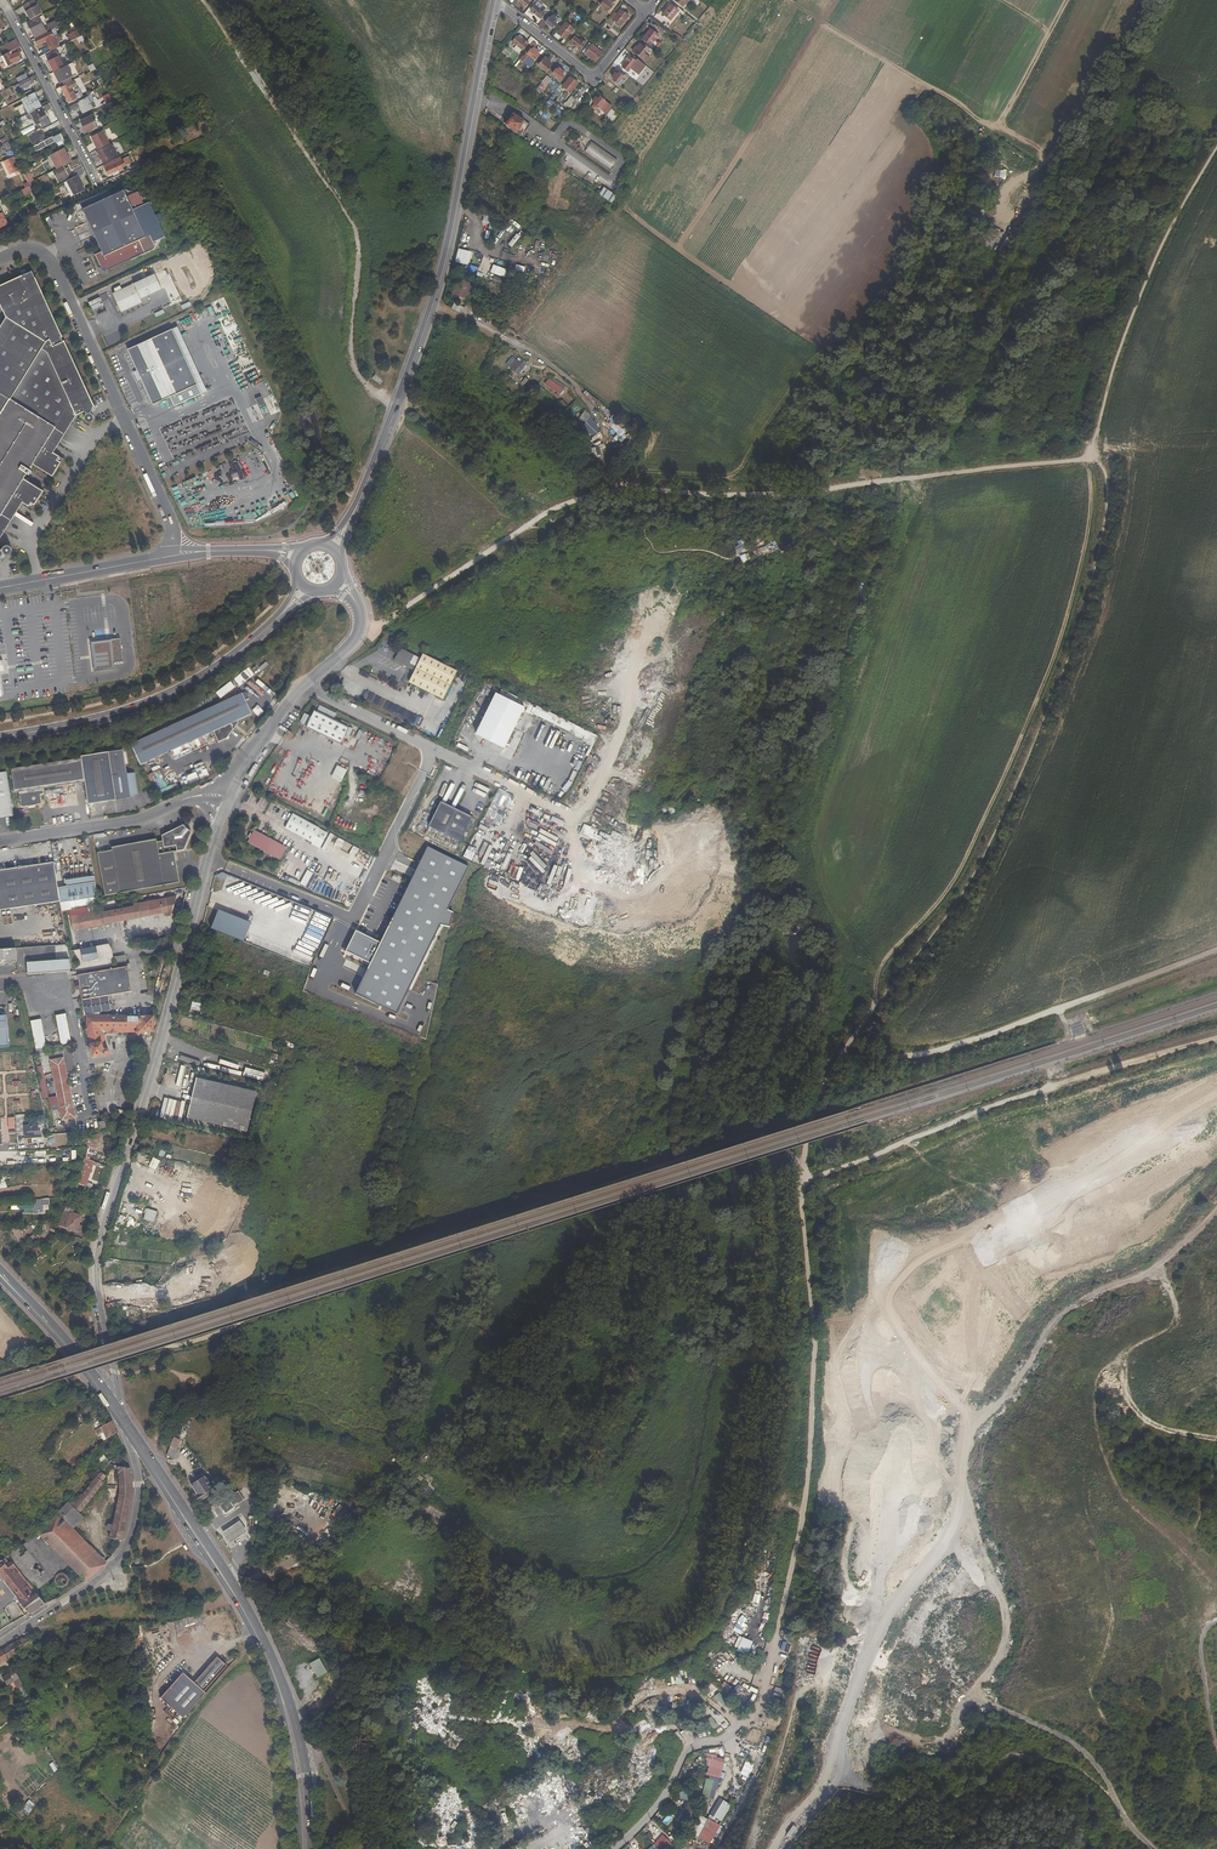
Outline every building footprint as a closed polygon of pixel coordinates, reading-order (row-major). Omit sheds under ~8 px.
[(30,20),(42,14),(35,0),(32,0),(22,6),(30,20)] [(614,4),(609,0),(600,0),(598,3),(609,11),(614,4)] [(541,18),(544,19),(547,15),(545,13),(546,12),(542,8),(543,7),(539,4),(537,7),(535,5),(531,10),(541,18)] [(663,14),(670,20),(678,11),(670,4),(663,14)] [(610,17),(621,25),(629,15),(621,9),(617,14),(614,12),(610,17)] [(33,35),(35,34),(38,37),(55,29),(58,27),(56,22),(48,26),(49,29),(45,30),(39,17),(27,23),(33,35)] [(546,22),(553,28),(559,21),(553,17),(551,19),(549,18),(546,22)] [(566,38),(569,34),(573,28),(566,22),(558,32),(566,38)] [(56,35),(58,34),(55,29),(38,37),(35,39),(38,44),(45,41),(48,46),(42,50),(44,55),(59,47),(55,38),(57,37),(56,35)] [(643,38),(651,45),(659,35),(651,29),(643,38)] [(539,52),(534,48),(537,45),(533,42),(531,45),(524,39),(520,35),(518,37),(516,37),(512,42),(516,45),(513,47),(520,53),(523,49),(525,51),(525,52),(535,60),(538,55),(537,54),(539,52)] [(571,42),(581,50),(586,43),(581,39),(581,41),(575,37),(571,42)] [(6,54),(21,47),(17,40),(3,47),(6,54)] [(650,57),(644,53),(647,49),(639,43),(633,51),(646,61),(650,57)] [(585,53),(595,61),(603,53),(592,45),(585,53)] [(21,60),(17,52),(22,50),(21,47),(6,54),(4,55),(6,59),(9,66),(21,60)] [(60,52),(48,58),(54,72),(56,71),(67,66),(60,52)] [(632,69),(638,74),(646,65),(638,59),(635,61),(629,56),(625,60),(626,61),(622,66),(627,71),(629,69),(631,70),(632,69)] [(539,65),(547,71),(552,65),(548,61),(549,60),(545,57),(539,65)] [(61,84),(76,76),(70,65),(67,66),(56,71),(58,75),(56,76),(61,84)] [(552,73),(560,80),(566,73),(559,68),(557,70),(556,69),(552,73)] [(613,80),(618,83),(624,76),(620,72),(619,73),(616,72),(612,77),(614,78),(613,80)] [(26,74),(16,78),(19,83),(28,79),(26,74)] [(544,86),(546,87),(552,80),(547,76),(538,87),(541,90),(544,86)] [(570,77),(563,86),(571,92),(578,83),(570,77)] [(32,83),(29,79),(15,86),(17,91),(26,87),(27,89),(31,88),(29,85),(32,83)] [(74,80),(60,88),(68,104),(79,98),(77,94),(75,95),(73,89),(78,87),(74,80)] [(25,98),(22,99),(29,114),(41,108),(34,93),(32,94),(25,98)] [(106,104),(112,101),(109,95),(103,98),(106,104)] [(598,108),(602,111),(608,104),(598,95),(593,101),(595,103),(592,107),(596,111),(598,108)] [(564,106),(568,109),(576,99),(572,96),(564,106)] [(79,102),(77,100),(69,104),(71,109),(72,108),(74,111),(79,108),(78,106),(80,105),(84,113),(96,107),(93,103),(90,104),(87,98),(79,102)] [(50,124),(44,112),(52,108),(49,103),(41,108),(29,114),(26,116),(27,119),(37,114),(44,127),(50,124)] [(505,124),(517,132),(525,121),(513,113),(505,124)] [(98,127),(92,115),(81,121),(86,132),(98,127)] [(46,140),(39,129),(34,131),(40,143),(46,140)] [(34,131),(25,136),(31,148),(34,146),(40,143),(34,131)] [(91,137),(98,150),(109,144),(103,131),(91,137)] [(61,133),(54,137),(53,136),(46,140),(40,143),(34,146),(36,151),(55,142),(58,148),(64,145),(61,139),(63,138),(61,133)] [(590,143),(585,153),(612,166),(617,156),(590,143)] [(102,162),(95,166),(96,167),(118,155),(112,144),(97,152),(100,157),(99,158),(99,160),(101,159),(102,162)] [(12,149),(6,152),(9,159),(15,156),(12,149)] [(138,163),(142,162),(136,149),(132,150),(136,158),(138,163)] [(69,160),(65,151),(59,154),(63,163),(69,160)] [(19,170),(21,169),(15,156),(4,161),(10,174),(15,172),(17,174),(20,172),(19,170)] [(119,173),(119,172),(121,171),(120,169),(125,166),(131,162),(130,161),(128,156),(122,159),(120,157),(106,165),(107,168),(105,169),(108,174),(112,172),(114,176),(119,173)] [(69,167),(65,169),(63,166),(53,171),(59,183),(72,176),(69,167)] [(82,167),(74,171),(76,176),(77,176),(85,172),(82,167)] [(76,176),(64,182),(71,197),(84,191),(77,176),(76,176)] [(612,201),(617,194),(604,185),(599,193),(612,201)] [(19,191),(22,197),(32,192),(30,186),(25,188),(19,191)] [(145,236),(124,189),(83,209),(102,251),(95,254),(100,265),(101,267),(104,269),(106,269),(108,269),(144,252),(139,239),(145,236)] [(42,193),(38,196),(43,206),(47,204),(42,193)] [(0,207),(0,228),(8,225),(0,207)] [(484,212),(482,220),(490,222),(492,214),(484,212)] [(502,229),(511,233),(513,229),(505,225),(502,229)] [(459,247),(465,249),(469,232),(463,231),(459,247)] [(515,232),(509,239),(513,242),(519,236),(515,232)] [(483,251),(487,238),(482,236),(479,249),(483,251)] [(495,265),(495,272),(499,272),(499,282),(507,283),(508,265),(495,265)] [(96,406),(43,293),(35,275),(33,270),(0,285),(0,303),(6,317),(0,327),(0,561),(1,561),(1,559),(5,554),(6,555),(8,556),(9,556),(11,555),(12,554),(13,552),(13,549),(12,547),(10,546),(8,546),(6,547),(1,549),(0,540),(24,503),(33,509),(40,498),(36,495),(40,488),(25,479),(28,474),(30,475),(33,471),(31,470),(34,464),(49,474),(53,467),(57,470),(64,459),(55,452),(78,415),(85,411),(86,420),(88,421),(89,422),(92,422),(94,421),(95,419),(95,417),(95,415),(94,414),(93,413),(95,407),(96,406)] [(162,289),(155,274),(112,293),(121,312),(143,302),(141,299),(162,289)] [(468,300),(470,295),(472,291),(463,287),(462,289),(456,286),(453,293),(468,300)] [(465,308),(457,304),(454,310),(462,314),(465,308)] [(172,329),(128,349),(137,370),(141,379),(153,404),(198,384),(172,329)] [(506,364),(518,374),(527,364),(516,355),(513,358),(512,357),(506,364)] [(559,397),(563,391),(566,387),(551,376),(545,384),(557,393),(556,395),(559,397)] [(582,394),(596,405),(599,402),(585,391),(582,394)] [(613,427),(617,431),(623,424),(612,413),(603,423),(610,430),(613,427)] [(584,430),(592,435),(596,427),(589,422),(584,430)] [(624,426),(613,438),(620,444),(631,433),(624,426)] [(596,456),(603,453),(599,445),(592,448),(596,456)] [(49,474),(54,477),(57,470),(53,467),(49,474)] [(40,498),(45,491),(40,488),(36,495),(40,498)] [(737,540),(741,550),(746,548),(743,538),(737,540)] [(759,554),(770,550),(768,543),(757,547),(759,554)] [(125,661),(122,639),(93,644),(97,670),(116,668),(115,663),(125,661)] [(398,662),(418,672),(413,682),(447,699),(460,672),(426,656),(424,660),(404,650),(398,662)] [(245,682),(255,673),(249,666),(239,675),(245,682)] [(414,687),(412,692),(421,696),(423,691),(414,687)] [(252,714),(242,693),(131,744),(140,765),(213,732),(218,743),(226,739),(238,723),(238,721),(252,714)] [(480,735),(508,749),(526,713),(528,708),(501,694),(480,735)] [(538,709),(535,714),(551,722),(553,717),(538,709)] [(352,728),(318,712),(310,728),(344,745),(352,728)] [(573,733),(576,728),(553,717),(551,722),(573,733)] [(591,733),(587,743),(593,745),(597,736),(591,733)] [(127,774),(123,750),(81,756),(81,759),(85,782),(88,804),(128,799),(127,796),(138,795),(135,773),(127,774)] [(43,788),(85,782),(81,759),(11,769),(15,792),(19,792),(21,807),(28,806),(29,808),(35,807),(35,805),(42,804),(41,795),(44,794),(43,788)] [(336,765),(331,777),(341,782),(346,769),(336,765)] [(12,806),(7,772),(0,773),(0,808),(12,806)] [(442,795),(447,784),(444,782),(438,794),(442,795)] [(442,800),(446,802),(453,784),(450,783),(442,800)] [(477,783),(475,786),(487,791),(489,788),(477,783)] [(442,803),(431,827),(461,842),(473,818),(442,803)] [(13,816),(12,806),(0,808),(0,818),(13,816)] [(661,808),(662,815),(674,813),(672,806),(661,808)] [(303,819),(295,833),(322,847),(329,833),(303,819)] [(157,842),(156,839),(128,844),(135,891),(180,882),(174,852),(184,850),(191,832),(183,825),(162,836),(163,841),(157,842)] [(260,835),(253,848),(287,865),(293,852),(260,835)] [(105,896),(135,891),(128,844),(112,847),(112,850),(97,853),(105,896)] [(470,866),(427,846),(380,942),(370,963),(355,993),(397,1013),(440,924),(450,926),(453,912),(448,909),(470,866)] [(58,888),(54,862),(0,870),(0,901),(1,910),(60,902),(58,888)] [(307,870),(299,884),(305,887),(312,873),(307,870)] [(94,876),(66,880),(67,887),(95,882),(94,876)] [(60,902),(60,903),(98,898),(95,882),(67,887),(58,888),(60,902)] [(176,896),(88,913),(88,912),(87,907),(69,910),(73,930),(165,913),(166,917),(172,916),(176,896)] [(218,909),(210,928),(243,941),(251,922),(218,909)] [(319,951),(331,917),(314,911),(311,920),(318,922),(316,927),(320,929),(318,936),(313,934),(311,940),(310,939),(307,947),(319,951)] [(370,963),(380,942),(355,930),(345,951),(370,963)] [(96,946),(80,949),(83,962),(98,959),(96,946)] [(0,949),(0,965),(4,965),(5,963),(9,962),(9,964),(12,964),(12,962),(17,962),(16,948),(0,949)] [(125,955),(114,957),(116,964),(127,962),(125,955)] [(160,956),(159,963),(163,964),(162,982),(165,982),(167,964),(166,964),(167,957),(160,956)] [(27,963),(28,974),(70,971),(69,959),(27,963)] [(127,967),(122,968),(77,976),(81,1000),(131,991),(127,967)] [(190,1009),(199,1011),(201,1003),(192,1001),(190,1009)] [(55,1016),(61,1046),(72,1044),(66,1014),(55,1016)] [(9,1047),(6,1015),(0,1015),(0,1047),(9,1047)] [(148,1032),(153,1032),(153,1016),(148,1016),(87,1016),(87,1029),(92,1057),(108,1054),(109,1053),(109,1050),(107,1048),(103,1032),(111,1032),(111,1033),(116,1033),(117,1032),(135,1032),(139,1036),(142,1032),(148,1032)] [(30,1021),(36,1050),(47,1048),(41,1019),(30,1021)] [(50,1060),(62,1121),(75,1118),(64,1057),(50,1060)] [(40,1084),(45,1082),(42,1065),(37,1067),(40,1084)] [(247,1132),(256,1092),(197,1078),(187,1119),(247,1132)] [(41,1131),(38,1131),(38,1125),(24,1126),(25,1138),(41,1137),(41,1131)] [(97,1148),(99,1140),(90,1138),(88,1145),(97,1148)] [(93,1164),(88,1162),(89,1160),(84,1159),(81,1168),(85,1170),(81,1182),(87,1184),(93,1164)] [(171,1184),(178,1185),(180,1173),(173,1171),(171,1184)] [(50,1205),(50,1198),(12,1201),(12,1210),(34,1208),(35,1212),(44,1212),(43,1206),(50,1205)] [(82,1216),(73,1213),(74,1209),(66,1207),(64,1211),(70,1213),(66,1228),(80,1233),(82,1226),(79,1225),(82,1216)] [(144,1220),(155,1223),(158,1212),(148,1209),(144,1220)] [(91,1405),(88,1407),(87,1407),(82,1412),(85,1415),(93,1408),(91,1405)] [(95,1428),(102,1424),(100,1420),(93,1424),(95,1428)] [(116,1431),(111,1421),(109,1422),(94,1430),(96,1434),(97,1434),(102,1431),(105,1438),(106,1440),(116,1431)] [(105,1438),(102,1431),(97,1434),(101,1440),(105,1438)] [(180,1439),(174,1436),(167,1455),(175,1459),(178,1450),(176,1449),(180,1439)] [(103,1454),(99,1458),(107,1464),(110,1460),(103,1454)] [(126,1527),(132,1492),(131,1468),(117,1466),(119,1492),(109,1538),(112,1538),(111,1544),(118,1547),(123,1539),(126,1527)] [(107,1476),(101,1471),(73,1506),(80,1513),(104,1483),(103,1481),(107,1476)] [(204,1477),(192,1485),(196,1492),(198,1494),(196,1496),(200,1502),(214,1492),(204,1477)] [(238,1504),(244,1500),(238,1491),(228,1498),(228,1499),(220,1505),(225,1513),(234,1507),(233,1506),(237,1503),(238,1504)] [(73,1506),(68,1502),(58,1513),(73,1528),(84,1517),(80,1513),(73,1506)] [(73,1528),(58,1513),(37,1533),(60,1555),(64,1558),(68,1563),(86,1581),(103,1565),(70,1532),(73,1528)] [(247,1531),(240,1521),(232,1526),(222,1532),(229,1543),(239,1537),(247,1531)] [(103,1565),(107,1561),(73,1528),(70,1532),(103,1565)] [(59,1563),(56,1559),(60,1555),(37,1533),(22,1545),(13,1552),(7,1556),(11,1561),(34,1590),(68,1563),(64,1558),(59,1563)] [(107,1551),(114,1554),(118,1547),(111,1544),(107,1551)] [(9,1563),(5,1558),(4,1559),(0,1562),(0,1577),(1,1578),(3,1581),(5,1579),(19,1597),(5,1607),(14,1622),(25,1616),(18,1605),(21,1603),(27,1610),(29,1613),(38,1608),(45,1604),(34,1590),(11,1561),(9,1563)] [(69,1578),(68,1576),(66,1574),(64,1573),(62,1573),(60,1573),(58,1573),(56,1575),(55,1577),(54,1579),(55,1582),(55,1583),(58,1586),(59,1587),(62,1587),(64,1587),(67,1585),(68,1583),(69,1580),(69,1578)] [(59,1592),(62,1596),(82,1583),(79,1579),(59,1592)] [(194,1617),(175,1621),(177,1629),(196,1626),(194,1617)] [(24,1649),(33,1645),(30,1636),(18,1640),(2,1649),(7,1658),(22,1650),(24,1649)] [(84,1657),(79,1649),(68,1657),(72,1664),(80,1658),(85,1667),(88,1665),(84,1657)] [(227,1665),(217,1657),(194,1682),(204,1691),(227,1665)] [(318,1675),(325,1672),(322,1666),(316,1669),(318,1675)] [(22,1684),(19,1678),(13,1668),(8,1670),(9,1673),(2,1677),(6,1683),(7,1685),(14,1681),(17,1688),(19,1686),(22,1691),(25,1689),(22,1684)] [(160,1697),(183,1717),(206,1692),(204,1691),(194,1682),(183,1672),(160,1697)] [(682,1672),(673,1672),(675,1684),(683,1684),(682,1672)] [(94,1683),(98,1681),(93,1673),(89,1675),(94,1683)] [(721,1685),(732,1695),(738,1688),(727,1678),(721,1685)] [(4,1694),(9,1691),(4,1685),(0,1687),(0,1689),(4,1694)] [(328,1685),(316,1691),(324,1709),(336,1704),(328,1685)] [(716,1697),(722,1691),(717,1686),(711,1691),(716,1697)] [(178,1716),(169,1730),(175,1734),(184,1720),(178,1716)] [(713,1730),(718,1726),(710,1716),(705,1721),(713,1730)] [(706,1775),(719,1778),(723,1759),(712,1757),(712,1755),(710,1754),(709,1760),(710,1761),(706,1775)] [(53,1762),(49,1765),(54,1772),(59,1769),(53,1762)] [(702,1797),(709,1799),(714,1781),(707,1779),(702,1797)] [(678,1797),(691,1803),(695,1794),(681,1789),(678,1797)] [(720,1798),(710,1814),(722,1821),(731,1804),(720,1798)] [(678,1821),(690,1828),(699,1814),(696,1812),(697,1810),(689,1804),(678,1821)] [(710,1845),(720,1826),(707,1818),(697,1837),(710,1845)] [(664,1837),(654,1845),(657,1848),(670,1848),(673,1847),(664,1837)]
